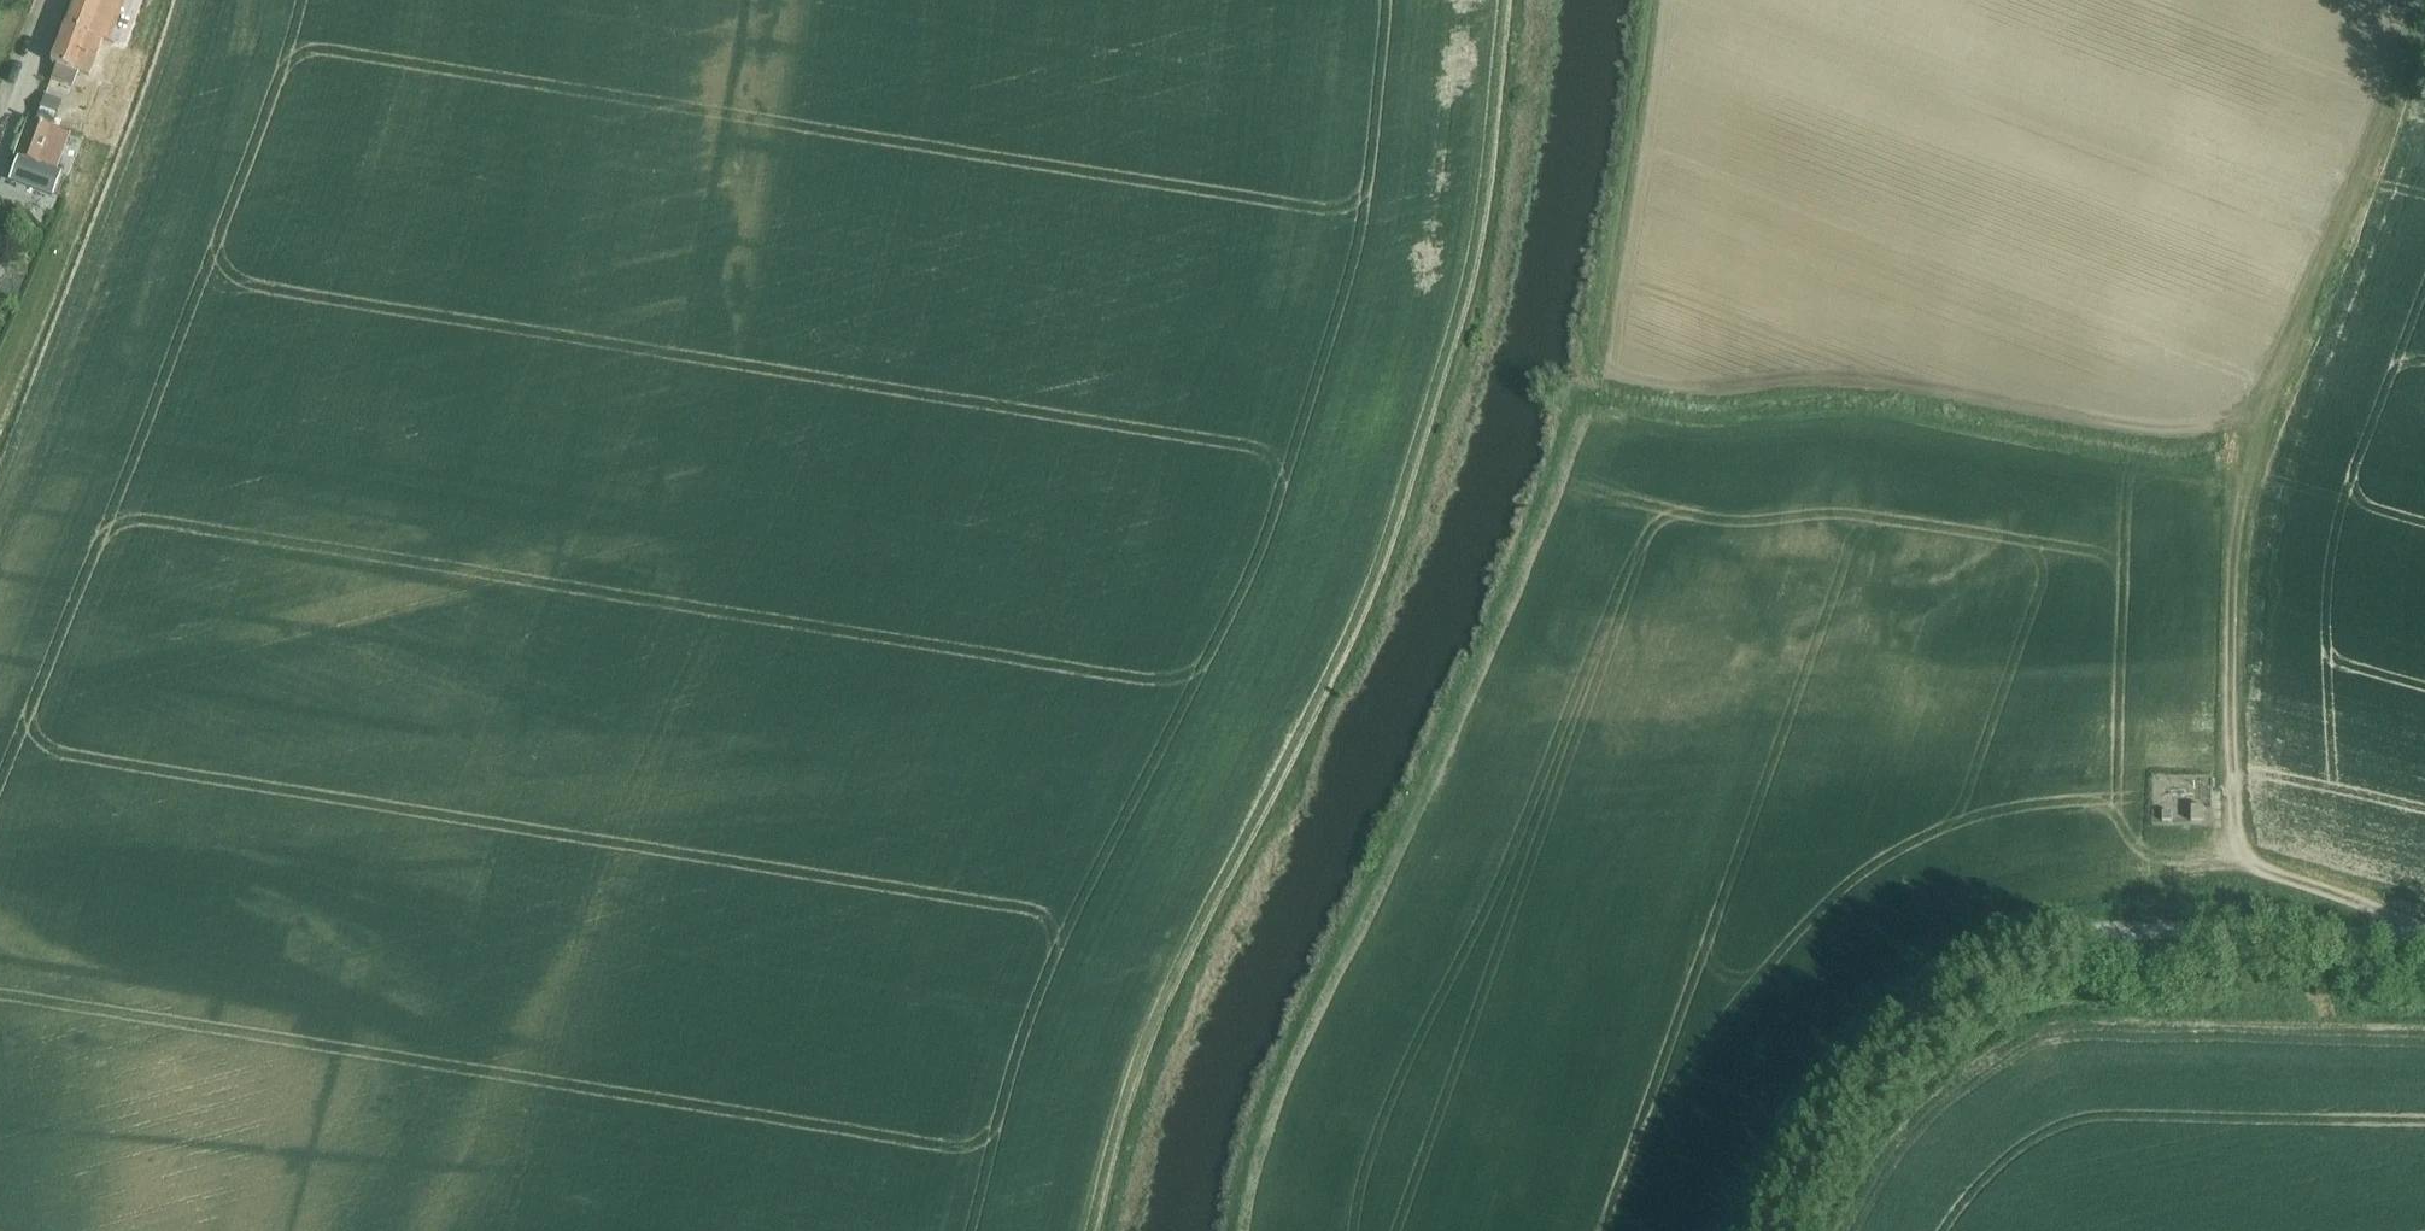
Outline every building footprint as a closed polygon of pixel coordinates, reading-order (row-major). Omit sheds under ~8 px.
[(64,26),(103,40),(108,41),(123,0),(74,0),(64,26)] [(89,78),(103,40),(64,26),(51,63),(58,65),(53,79),(73,87),(78,74),(89,78)] [(44,96),(36,118),(54,125),(62,102),(44,96)] [(56,172),(69,135),(29,121),(16,159),(17,159),(9,182),(53,197),(62,174),(56,172)] [(2192,807),(2192,822),(2204,822),(2204,807),(2192,807)] [(2162,813),(2162,822),(2173,822),(2172,813),(2162,813)]
